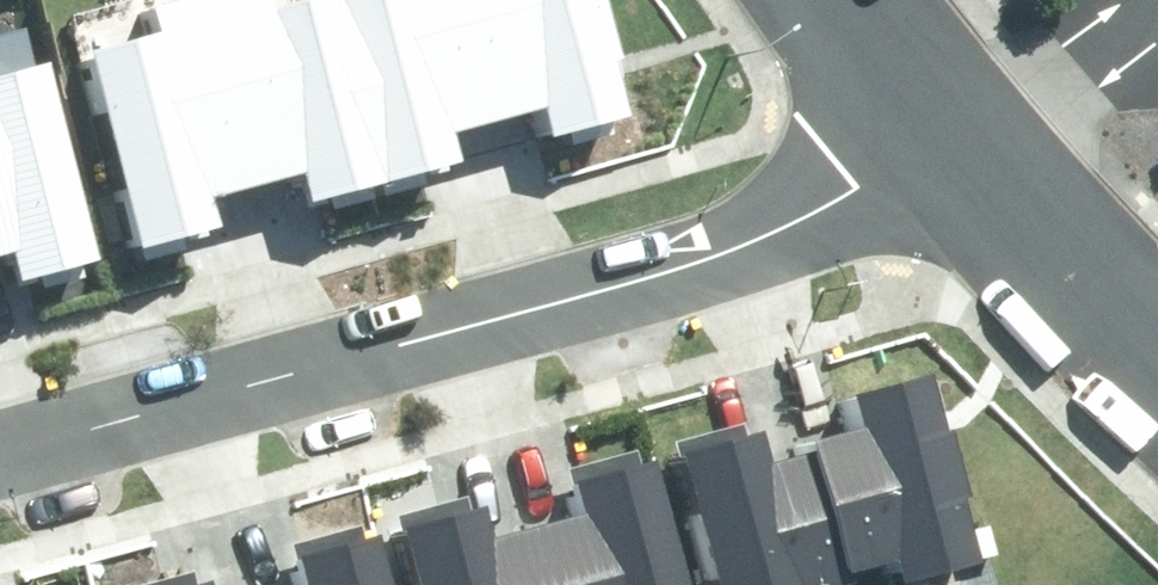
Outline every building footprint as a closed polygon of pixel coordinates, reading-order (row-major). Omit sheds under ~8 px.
[(144,250),(218,230),(210,200),(302,175),(310,205),(454,165),(446,135),(540,109),(549,142),(633,119),(601,0),(302,0),(276,7),(274,0),(182,0),(151,9),(158,33),(90,52),(144,250)] [(13,252),(22,284),(107,260),(51,61),(0,75),(0,255),(13,252)] [(934,373),(855,395),(864,428),(817,441),(820,452),(854,573),(886,565),(889,576),(902,572),(906,584),(915,584),(985,565),(966,497),(973,495),(954,427),(949,429),(934,373)] [(820,452),(774,465),(765,434),(748,439),(744,424),(679,442),(718,584),(845,584),(856,582),(854,573),(820,452)] [(648,446),(571,469),(585,515),(501,539),(487,493),(405,517),(425,584),(689,584),(648,446)] [(367,519),(291,542),(304,584),(387,584),(367,519)] [(207,565),(140,584),(213,584),(207,565)]
